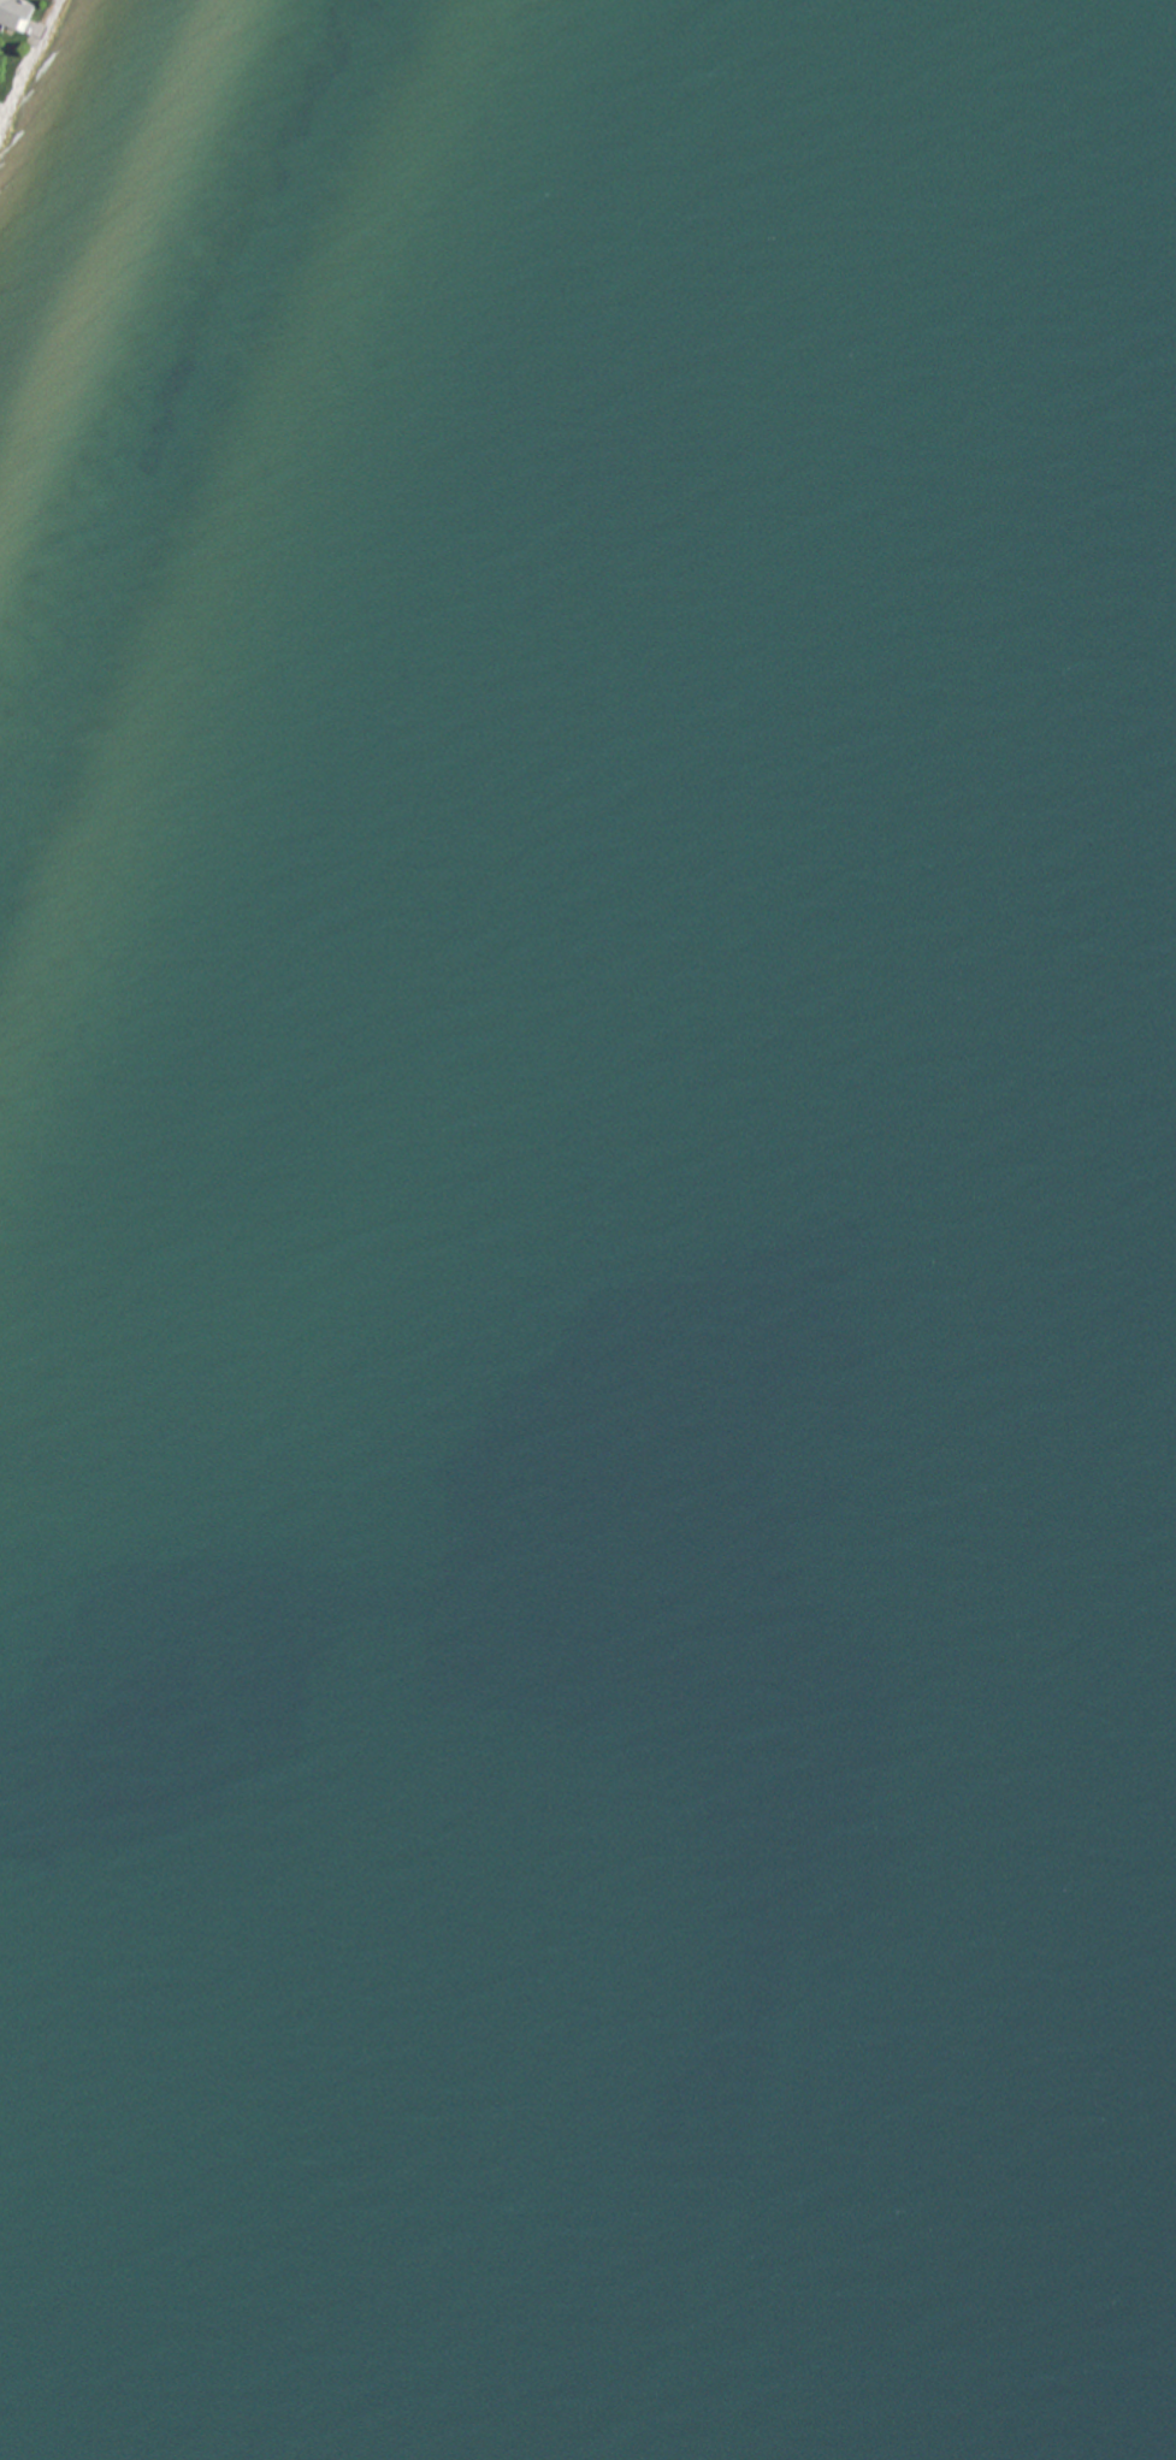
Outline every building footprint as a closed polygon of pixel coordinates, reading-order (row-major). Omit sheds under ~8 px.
[(40,6),(23,0),(0,0),(0,22),(31,33),(40,6)]
